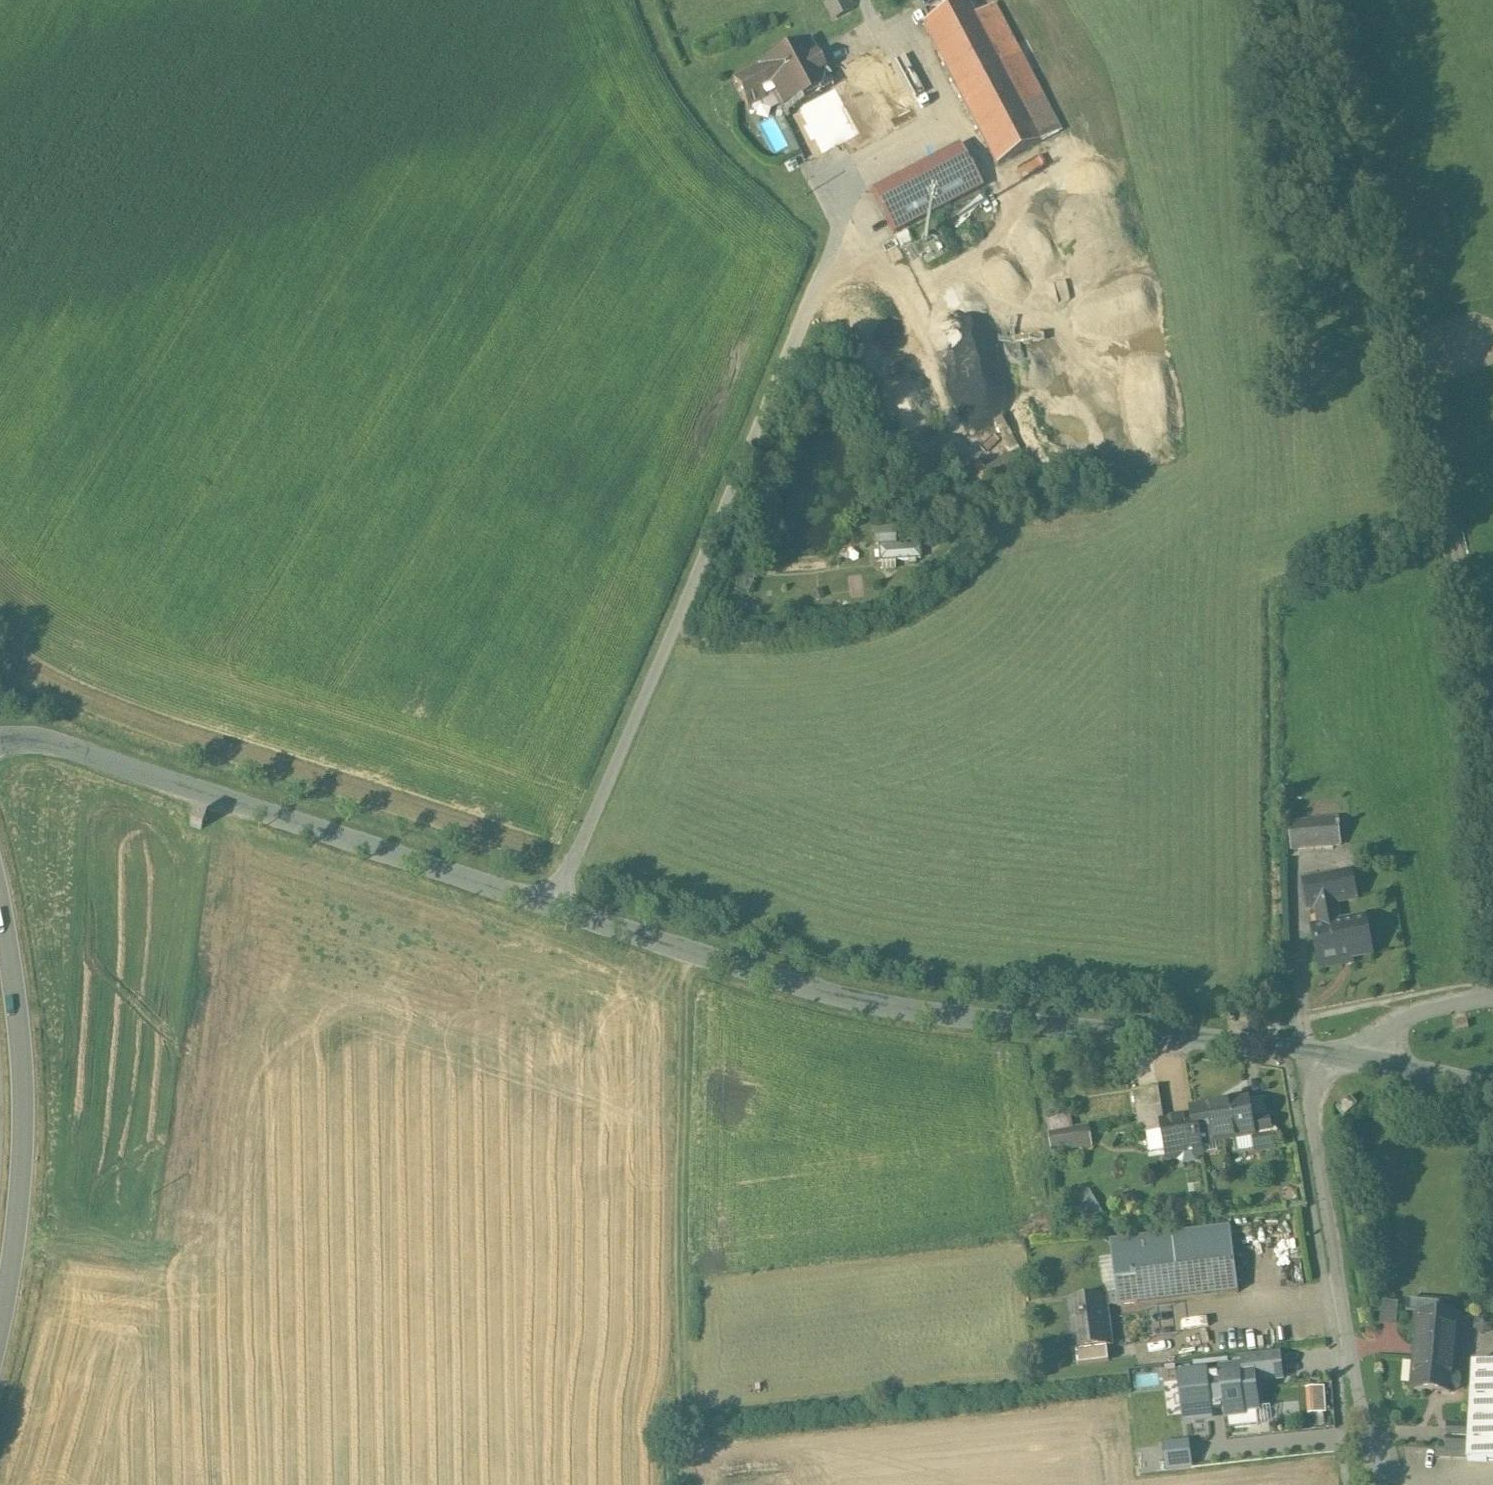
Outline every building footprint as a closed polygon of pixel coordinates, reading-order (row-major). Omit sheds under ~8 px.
[(842,15),(835,0),(828,0),(825,1),(834,19),(842,15)] [(993,5),(974,15),(966,1),(924,23),(998,164),(1060,132),(993,5)] [(810,39),(760,65),(761,66),(734,80),(748,106),(775,92),(778,100),(828,73),(810,39)] [(828,73),(778,100),(810,160),(860,134),(856,126),(907,100),(879,46),(828,73)] [(960,145),(871,191),(894,233),(982,187),(960,145)] [(980,196),(938,218),(956,253),(999,232),(980,196)] [(1028,302),(1029,293),(1027,283),(1022,275),(1014,270),(1004,268),(995,270),(987,276),(981,284),(980,294),(982,303),(987,311),(995,317),(1005,318),(1014,316),(1022,311),(1028,302)] [(995,422),(1010,451),(1018,447),(1003,418),(995,422)] [(918,527),(877,530),(879,559),(920,557),(918,527)] [(194,814),(190,826),(201,830),(205,818),(194,814)] [(1338,820),(1291,823),(1293,848),(1340,845),(1338,820)] [(1352,872),(1305,881),(1310,907),(1317,905),(1322,927),(1340,923),(1336,902),(1357,898),(1352,872)] [(1322,927),(1314,928),(1321,968),(1343,964),(1343,959),(1373,953),(1366,918),(1340,923),(1322,927)] [(1159,1088),(1134,1093),(1141,1135),(1148,1134),(1165,1131),(1164,1123),(1165,1122),(1159,1088)] [(1358,1106),(1350,1097),(1337,1109),(1345,1118),(1358,1106)] [(1248,1100),(1193,1109),(1194,1117),(1199,1145),(1200,1145),(1254,1136),(1254,1135),(1251,1120),(1248,1100)] [(1165,1122),(1164,1123),(1165,1131),(1168,1150),(1170,1160),(1181,1158),(1181,1160),(1185,1163),(1196,1161),(1198,1158),(1198,1155),(1202,1154),(1200,1145),(1199,1145),(1194,1117),(1165,1122)] [(1269,1117),(1251,1120),(1254,1135),(1254,1136),(1256,1152),(1275,1149),(1269,1117)] [(1090,1127),(1049,1132),(1051,1151),(1092,1145),(1090,1127)] [(1165,1131),(1148,1134),(1151,1153),(1168,1150),(1165,1131)] [(1231,1228),(1111,1242),(1118,1296),(1119,1306),(1119,1307),(1239,1293),(1231,1228)] [(1118,1296),(1068,1303),(1074,1352),(1077,1352),(1079,1366),(1110,1362),(1108,1348),(1112,1348),(1107,1308),(1119,1306),(1118,1296)] [(1382,1323),(1399,1324),(1400,1301),(1383,1300),(1382,1323)] [(1457,1317),(1418,1314),(1416,1339),(1419,1339),(1414,1390),(1451,1393),(1451,1392),(1454,1392),(1459,1388),(1460,1379),(1456,1373),(1457,1367),(1453,1367),(1457,1317)] [(1279,1353),(1243,1357),(1245,1374),(1253,1373),(1254,1383),(1282,1380),(1279,1353)] [(1206,1374),(1181,1377),(1186,1422),(1211,1420),(1211,1416),(1227,1413),(1229,1430),(1258,1426),(1256,1410),(1257,1410),(1254,1383),(1253,1373),(1245,1374),(1238,1375),(1238,1371),(1223,1373),(1223,1376),(1206,1378),(1206,1374)] [(1310,1412),(1329,1411),(1327,1386),(1309,1388),(1310,1412)] [(1470,1426),(1449,1425),(1448,1449),(1468,1451),(1470,1426)] [(1189,1445),(1165,1447),(1168,1471),(1192,1468),(1189,1445)] [(1468,1460),(1468,1451),(1448,1449),(1438,1449),(1438,1452),(1437,1458),(1468,1460)]
